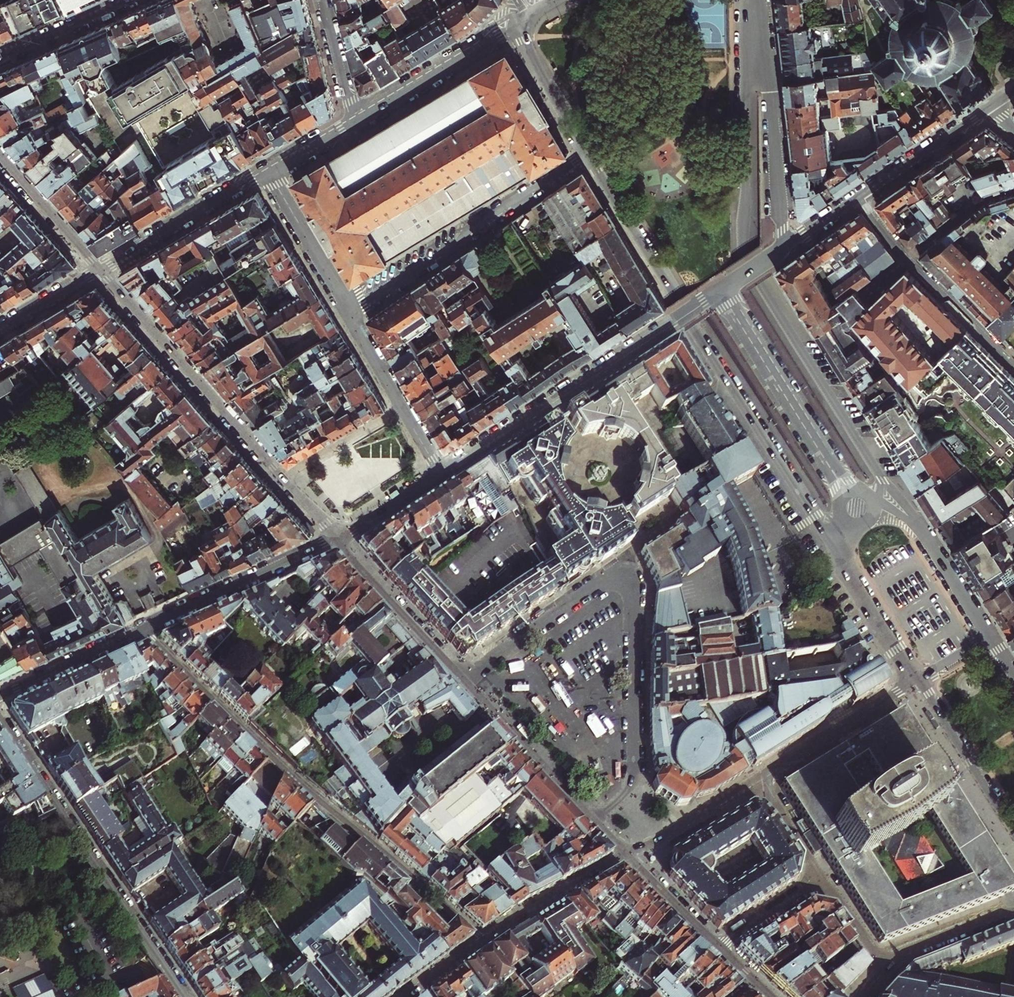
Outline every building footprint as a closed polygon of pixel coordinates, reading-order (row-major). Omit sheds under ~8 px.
[(39,0),(18,0),(2,8),(17,36),(33,28),(48,21),(39,0)] [(48,21),(54,19),(60,16),(53,0),(39,0),(48,21)] [(69,0),(53,0),(60,16),(74,9),(69,0)] [(74,9),(94,0),(69,0),(74,9)] [(148,6),(158,28),(161,34),(163,38),(178,31),(186,48),(113,91),(129,121),(195,82),(199,88),(197,89),(199,94),(195,96),(213,129),(230,119),(227,114),(221,103),(217,98),(209,83),(212,82),(186,21),(177,0),(163,0),(162,0),(148,6)] [(196,17),(197,16),(191,2),(195,0),(177,0),(186,21),(196,17)] [(243,1),(249,14),(264,50),(294,33),(283,0),(280,0),(277,1),(277,0),(243,0),(243,1)] [(307,0),(283,0),(294,33),(313,22),(312,17),(307,0)] [(338,2),(340,8),(352,6),(352,7),(357,6),(361,5),(360,3),(355,4),(354,0),(337,0),(338,2)] [(345,31),(370,18),(375,27),(376,28),(391,19),(386,9),(394,5),(391,0),(378,0),(383,8),(366,17),(365,15),(363,15),(362,12),(355,17),(343,20),(344,26),(345,31)] [(394,5),(386,9),(391,19),(399,32),(412,24),(401,4),(408,0),(391,0),(394,5)] [(472,0),(457,0),(444,7),(446,11),(461,37),(472,30),(483,20),(472,0)] [(483,20),(492,12),(502,2),(501,0),(472,0),(483,20)] [(780,30),(804,27),(801,0),(776,0),(778,18),(780,30)] [(828,5),(842,4),(845,23),(863,21),(861,9),(860,0),(828,0),(828,5)] [(884,19),(892,16),(896,18),(894,20),(893,22),(892,25),(891,29),(890,33),(890,37),(890,40),(891,44),(891,46),(888,47),(888,53),(876,60),(874,57),(871,60),(873,62),(871,63),(874,67),(875,67),(876,66),(886,82),(884,83),(886,85),(887,84),(889,86),(892,84),(891,83),(905,73),(907,76),(908,76),(909,77),(913,74),(915,77),(920,79),(925,80),(930,80),(934,79),(938,79),(942,83),(943,83),(948,90),(946,91),(946,94),(948,97),(952,98),(958,106),(955,108),(958,112),(959,113),(962,111),(963,110),(963,111),(967,109),(965,107),(967,106),(967,107),(973,103),(973,102),(977,99),(981,97),(982,97),(987,94),(986,93),(987,92),(988,94),(991,92),(991,91),(992,90),(992,91),(993,91),(994,92),(995,92),(995,91),(995,90),(996,89),(994,87),(992,84),(989,86),(983,77),(984,74),(981,70),(978,70),(973,62),(974,61),(971,57),(974,52),(976,46),(977,40),(978,35),(981,35),(979,30),(980,29),(980,27),(980,26),(978,23),(992,13),(993,14),(995,12),(994,11),(995,11),(994,9),(993,9),(987,0),(872,0),(884,19)] [(243,1),(231,6),(233,10),(236,17),(239,25),(243,34),(248,44),(248,45),(238,51),(224,59),(218,63),(213,51),(211,48),(208,44),(196,17),(186,21),(212,82),(218,78),(235,68),(260,53),(264,50),(249,14),(243,1)] [(7,40),(12,38),(17,36),(2,8),(0,4),(0,27),(7,40)] [(150,32),(158,28),(148,6),(143,9),(137,12),(147,33),(149,39),(153,38),(150,32)] [(352,6),(340,8),(341,14),(343,20),(355,17),(362,12),(362,10),(360,10),(359,12),(358,12),(357,6),(352,7),(352,6)] [(418,28),(402,38),(417,63),(428,56),(433,53),(454,41),(461,37),(446,11),(418,28)] [(147,33),(137,12),(131,14),(126,16),(136,38),(141,36),(147,33)] [(136,38),(126,16),(119,20),(111,24),(120,45),(136,38)] [(347,38),(349,45),(357,40),(360,46),(376,37),(380,35),(378,32),(371,36),(368,31),(375,27),(370,18),(345,31),(347,38)] [(294,33),(298,45),(318,39),(315,30),(313,22),(294,33)] [(69,44),(68,43),(61,46),(73,72),(76,79),(91,72),(99,90),(116,83),(108,64),(125,56),(120,45),(111,24),(101,28),(102,29),(90,38),(91,39),(84,42),(83,41),(76,43),(69,44)] [(781,44),(783,63),(815,59),(814,50),(816,50),(818,47),(818,41),(814,39),(813,39),(812,26),(804,27),(780,30),(781,44)] [(78,39),(68,43),(69,44),(76,43),(83,41),(84,42),(91,39),(90,38),(102,29),(101,28),(95,31),(78,39)] [(150,32),(153,38),(161,34),(158,28),(150,32)] [(140,40),(141,42),(149,39),(147,33),(141,36),(143,39),(140,40)] [(301,55),(298,45),(294,33),(264,50),(260,53),(267,64),(269,67),(271,71),(276,80),(281,89),(305,129),(312,125),(323,118),(311,98),(315,96),(301,55)] [(401,35),(385,44),(402,72),(410,67),(417,63),(402,38),(401,35)] [(298,45),(301,55),(320,50),(319,44),(318,39),(298,45)] [(371,63),(366,56),(360,46),(357,40),(349,45),(350,49),(356,73),(371,63)] [(366,56),(371,63),(383,83),(393,77),(402,72),(385,44),(383,40),(374,46),(376,50),(366,56)] [(54,49),(46,53),(56,74),(57,78),(58,78),(58,79),(58,78),(59,78),(63,76),(73,72),(61,46),(54,49)] [(327,77),(320,50),(301,55),(315,96),(330,86),(327,77)] [(47,78),(56,74),(46,53),(42,55),(38,57),(47,78)] [(249,94),(257,89),(249,74),(267,64),(260,53),(235,68),(243,83),(246,89),(249,94)] [(506,54),(507,55),(498,60),(495,61),(496,62),(492,64),(488,67),(487,66),(485,67),(485,68),(477,73),(477,72),(474,73),(474,74),(465,79),(443,93),(421,106),(393,123),(349,150),(331,160),(330,160),(328,161),(329,162),(320,167),(320,166),(317,167),(318,169),(310,173),(309,172),(307,174),(307,175),(300,180),(299,179),(295,181),(297,184),(298,183),(305,195),(307,197),(309,202),(308,202),(309,204),(311,204),(315,212),(314,212),(315,213),(314,214),(315,216),(316,216),(321,224),(320,225),(322,227),(323,227),(324,229),(325,231),(327,235),(327,236),(328,238),(329,237),(334,245),(333,246),(334,249),(336,248),(336,249),(337,248),(342,256),(341,256),(342,260),(343,259),(344,260),(346,263),(348,266),(347,267),(349,270),(350,269),(354,276),(353,277),(355,281),(359,279),(358,278),(365,274),(365,275),(368,273),(367,272),(376,267),(376,268),(379,266),(378,266),(386,261),(387,262),(389,260),(391,259),(391,258),(397,254),(398,254),(402,252),(402,251),(408,248),(412,246),(412,245),(418,242),(422,240),(421,239),(428,235),(428,236),(433,233),(432,233),(438,229),(438,230),(443,227),(443,226),(449,223),(453,221),(452,220),(460,216),(460,217),(464,214),(464,213),(465,212),(466,211),(469,210),(469,211),(474,208),(473,207),(479,204),(480,204),(484,202),(483,201),(489,197),(490,198),(494,196),(494,195),(500,191),(500,192),(504,190),(504,189),(510,185),(510,186),(516,183),(515,182),(520,179),(521,180),(525,177),(525,176),(531,172),(534,171),(534,172),(537,170),(536,170),(544,165),(544,166),(547,164),(546,164),(555,159),(555,160),(558,158),(557,157),(565,153),(566,154),(569,152),(567,149),(566,149),(549,121),(549,120),(551,118),(550,115),(549,115),(547,113),(545,108),(543,105),(538,98),(539,98),(537,94),(536,95),(532,88),(533,87),(531,84),(529,85),(528,84),(527,85),(524,81),(523,78),(524,77),(522,74),(521,75),(516,67),(517,66),(516,64),(515,65),(510,57),(511,56),(509,53),(506,54)] [(784,74),(785,81),(864,73),(863,63),(871,62),(869,54),(815,59),(783,63),(784,74)] [(47,78),(38,57),(32,59),(24,63),(32,80),(36,89),(49,83),(49,82),(47,78)] [(24,84),(32,80),(24,63),(20,65),(16,67),(24,84)] [(380,85),(383,83),(371,63),(356,73),(361,93),(364,94),(369,92),(380,85)] [(9,70),(17,87),(24,84),(16,67),(12,68),(9,70)] [(209,83),(217,98),(243,83),(235,68),(218,78),(212,82),(209,83)] [(3,94),(17,87),(9,70),(1,74),(0,74),(0,89),(3,94)] [(73,72),(63,76),(71,93),(64,97),(68,104),(47,114),(50,120),(51,122),(53,121),(70,112),(70,110),(82,104),(87,102),(76,79),(73,72)] [(787,93),(787,100),(818,97),(829,96),(842,94),(844,114),(847,114),(872,111),(877,110),(873,75),(873,72),(864,73),(785,81),(787,93)] [(17,87),(3,94),(5,96),(13,107),(17,113),(0,121),(0,133),(0,134),(23,122),(18,112),(20,111),(17,105),(38,94),(36,89),(32,80),(24,84),(17,87)] [(281,89),(276,80),(263,88),(265,92),(268,97),(281,89)] [(333,101),(330,86),(315,96),(311,98),(323,118),(331,114),(336,111),(333,101)] [(936,97),(931,88),(926,92),(928,95),(945,121),(952,116),(958,112),(955,108),(958,106),(952,98),(946,102),(943,97),(937,101),(936,99),(936,97)] [(240,106),(243,104),(252,121),(269,151),(274,148),(279,145),(261,114),(249,94),(246,89),(234,96),(240,106)] [(269,109),(261,95),(257,89),(249,94),(261,114),(269,109)] [(296,135),(305,129),(281,89),(268,97),(274,107),(282,121),(292,137),(296,135)] [(265,92),(261,95),(269,109),(274,107),(268,97),(265,92)] [(789,118),(791,132),(828,128),(848,126),(847,114),(844,114),(842,94),(829,96),(830,104),(832,104),(833,115),(820,116),(818,97),(787,100),(789,118)] [(928,95),(916,104),(924,114),(914,121),(907,109),(901,114),(918,139),(932,130),(945,121),(928,95)] [(5,96),(0,98),(0,114),(13,107),(5,96)] [(240,106),(234,96),(221,103),(227,114),(237,108),(241,116),(244,114),(240,106)] [(27,120),(45,110),(41,102),(26,110),(24,116),(27,120)] [(70,110),(70,112),(73,118),(56,128),(53,121),(51,122),(50,120),(8,143),(11,146),(14,149),(20,156),(40,145),(44,143),(56,136),(61,134),(71,128),(89,119),(82,104),(70,110)] [(13,107),(0,114),(0,121),(17,113),(13,107)] [(266,153),(249,122),(247,123),(245,121),(247,120),(244,114),(241,116),(237,108),(227,114),(230,119),(236,130),(254,160),(260,156),(266,153)] [(897,108),(877,110),(879,121),(894,119),(900,129),(911,144),(915,142),(918,139),(901,114),(897,108)] [(269,109),(261,114),(279,145),(283,143),(287,140),(279,126),(279,127),(277,124),(274,118),(273,118),(272,118),(271,116),(269,115),(267,117),(266,115),(271,112),(269,109)] [(23,122),(0,134),(4,138),(8,143),(50,120),(47,114),(45,110),(27,120),(23,122)] [(103,121),(99,114),(89,119),(71,128),(72,130),(78,128),(78,129),(81,128),(83,132),(101,122),(103,121)] [(269,151),(252,121),(249,122),(266,153),(269,151)] [(282,121),(277,124),(279,127),(279,126),(287,140),(292,137),(282,121)] [(987,128),(987,127),(974,136),(970,139),(986,158),(993,157),(982,144),(995,133),(992,131),(987,128)] [(61,134),(56,136),(62,144),(61,144),(42,159),(30,167),(37,175),(42,181),(53,171),(59,166),(53,158),(55,156),(58,158),(63,154),(62,151),(64,149),(70,157),(85,145),(72,130),(71,128),(61,134)] [(793,152),(795,166),(824,163),(832,162),(828,131),(828,128),(791,132),(791,135),(793,152)] [(911,144),(900,129),(880,142),(877,144),(878,150),(865,159),(858,159),(867,174),(893,157),(911,144)] [(158,175),(176,206),(183,202),(193,196),(201,192),(194,180),(200,177),(203,177),(209,174),(210,171),(216,168),(222,179),(245,165),(254,160),(236,130),(158,175)] [(1001,145),(1004,140),(1001,138),(995,133),(982,144),(993,157),(997,157),(1006,155),(1000,149),(1001,145)] [(62,144),(56,136),(44,143),(45,145),(49,143),(52,148),(46,152),(40,145),(20,156),(25,161),(30,167),(42,159),(61,144),(62,144)] [(117,158),(123,167),(134,157),(142,170),(152,164),(139,139),(122,154),(117,158)] [(931,165),(921,172),(933,189),(936,193),(941,189),(942,191),(966,175),(965,173),(969,170),(968,169),(965,164),(967,161),(986,158),(970,139),(948,153),(931,165)] [(1013,148),(1004,140),(1001,145),(1000,149),(1006,155),(1013,154),(1013,148)] [(114,144),(97,159),(105,169),(117,158),(122,154),(114,144)] [(96,158),(85,145),(70,157),(74,161),(68,167),(63,171),(59,166),(53,171),(42,181),(47,187),(53,193),(77,173),(80,171),(96,158)] [(985,194),(995,191),(1013,185),(1013,154),(1006,155),(997,157),(998,162),(1008,159),(1010,167),(997,171),(996,169),(973,177),(985,194)] [(860,179),(867,174),(858,159),(836,162),(839,167),(831,172),(827,175),(839,193),(847,188),(860,179)] [(63,171),(68,167),(64,162),(59,166),(63,171)] [(796,177),(798,191),(813,190),(811,176),(820,175),(820,180),(827,175),(831,172),(824,163),(795,166),(796,177)] [(152,164),(142,170),(166,213),(170,210),(176,206),(158,175),(152,164)] [(113,175),(111,175),(105,169),(86,185),(63,205),(68,210),(73,216),(116,179),(113,175)] [(166,213),(142,170),(129,178),(133,185),(121,195),(133,214),(141,227),(148,223),(137,204),(134,199),(133,194),(134,191),(138,188),(139,195),(142,200),(153,220),(161,215),(166,213)] [(63,205),(86,185),(78,176),(81,175),(80,172),(80,171),(77,173),(53,193),(59,200),(63,205)] [(83,228),(121,195),(133,185),(129,178),(125,171),(116,179),(73,216),(78,222),(82,226),(83,228)] [(591,181),(585,171),(566,184),(545,199),(567,232),(606,207),(600,196),(591,181)] [(921,172),(909,180),(920,197),(917,199),(921,205),(937,227),(944,222),(923,195),(933,189),(921,172)] [(831,199),(839,193),(827,175),(820,180),(823,185),(814,191),(820,206),(831,199)] [(9,189),(4,183),(0,178),(0,197),(9,189)] [(897,188),(876,203),(896,228),(904,222),(898,212),(895,208),(899,206),(897,204),(907,198),(911,204),(917,199),(920,197),(909,180),(897,188)] [(0,197),(0,214),(18,198),(14,195),(9,189),(0,197)] [(800,215),(805,217),(813,211),(820,206),(814,191),(813,190),(798,191),(800,215)] [(268,206),(260,192),(239,204),(256,234),(277,222),(268,206)] [(133,214),(121,195),(83,228),(89,234),(93,239),(115,225),(113,222),(109,214),(116,209),(120,217),(123,221),(133,214)] [(18,198),(0,214),(0,231),(10,222),(26,208),(23,204),(18,198)] [(999,200),(991,203),(993,211),(1009,205),(1007,198),(999,200)] [(137,204),(148,223),(151,222),(153,220),(142,200),(137,204)] [(511,223),(525,244),(532,239),(526,230),(550,214),(542,202),(511,223)] [(981,208),(972,214),(978,221),(989,212),(993,211),(991,203),(983,206),(981,208)] [(256,234),(239,204),(234,207),(222,214),(215,218),(231,246),(233,249),(256,234)] [(915,209),(919,215),(931,231),(934,229),(937,227),(921,205),(915,209)] [(578,248),(616,223),(612,217),(606,207),(567,232),(578,248)] [(26,208),(10,222),(16,229),(32,215),(26,208)] [(926,235),(931,231),(919,215),(913,219),(904,208),(898,212),(904,222),(908,226),(920,240),(926,235)] [(879,236),(861,213),(850,221),(837,230),(847,246),(850,249),(856,257),(881,239),(879,236)] [(124,237),(141,227),(133,214),(123,221),(115,225),(93,239),(99,246),(103,250),(124,237)] [(965,220),(958,226),(963,233),(978,221),(972,214),(965,220)] [(15,264),(49,235),(42,226),(32,215),(16,229),(24,239),(0,260),(0,281),(3,279),(12,274),(9,269),(15,264)] [(231,246),(215,218),(204,225),(189,233),(204,259),(217,252),(212,244),(218,241),(221,247),(227,244),(229,247),(231,246)] [(268,249),(287,237),(282,229),(277,222),(256,234),(233,249),(236,254),(242,264),(260,253),(268,249)] [(578,248),(586,261),(605,249),(610,257),(637,300),(618,312),(621,317),(631,332),(651,319),(667,308),(650,279),(628,242),(616,223),(578,248)] [(899,233),(910,247),(915,243),(920,240),(908,226),(899,233)] [(946,235),(948,237),(946,239),(949,243),(935,255),(937,258),(947,268),(957,278),(966,287),(976,297),(985,307),(994,316),(1013,295),(1013,290),(1010,294),(981,265),(987,259),(988,254),(983,250),(979,250),(973,257),(955,238),(963,233),(958,226),(952,230),(946,235)] [(831,234),(826,237),(839,259),(844,256),(843,254),(850,249),(847,246),(837,230),(831,234)] [(204,259),(189,233),(183,237),(171,244),(162,249),(165,255),(174,270),(169,272),(172,277),(174,276),(204,259)] [(30,257),(36,266),(60,247),(55,241),(49,235),(15,264),(20,270),(22,269),(25,274),(29,272),(31,270),(29,267),(27,269),(23,262),(26,262),(28,260),(30,257)] [(939,240),(928,249),(935,255),(949,243),(946,239),(948,237),(946,235),(939,240)] [(273,262),(294,249),(290,243),(287,237),(268,249),(260,253),(266,262),(270,259),(268,256),(270,255),(272,258),(271,259),(272,260),(273,262)] [(822,240),(818,243),(827,258),(835,269),(842,280),(850,275),(843,264),(839,259),(826,237),(822,240)] [(872,276),(896,258),(889,249),(881,239),(856,257),(864,266),(872,276)] [(811,248),(806,251),(815,265),(818,263),(819,265),(821,264),(824,268),(835,285),(842,280),(835,269),(827,258),(818,243),(811,248)] [(486,260),(476,246),(463,255),(477,274),(484,269),(481,264),(486,260)] [(29,272),(33,278),(68,256),(64,252),(60,247),(36,266),(31,270),(29,272)] [(133,266),(122,272),(131,282),(135,286),(147,278),(151,275),(155,281),(169,272),(174,270),(165,255),(162,249),(153,254),(133,266)] [(284,279),(304,267),(302,263),(296,254),(294,249),(273,262),(284,279)] [(928,249),(919,256),(925,262),(929,266),(937,258),(935,255),(928,249)] [(793,260),(777,271),(793,295),(812,326),(817,334),(840,321),(843,319),(850,313),(837,300),(832,303),(814,275),(824,268),(821,264),(819,265),(818,263),(815,265),(806,251),(793,260)] [(236,254),(222,262),(229,273),(242,264),(236,254)] [(477,274),(463,255),(456,260),(447,266),(461,288),(473,279),(475,283),(480,280),(477,274)] [(73,261),(68,256),(33,278),(40,288),(47,284),(52,281),(58,278),(66,273),(77,266),(73,261)] [(615,308),(618,312),(637,300),(610,257),(606,260),(629,299),(615,308)] [(864,266),(856,257),(845,264),(845,263),(843,264),(850,275),(864,266)] [(934,271),(939,276),(947,268),(937,258),(929,266),(934,271)] [(598,280),(586,261),(552,282),(561,296),(575,287),(579,292),(598,280)] [(22,269),(20,270),(15,264),(9,269),(12,274),(26,297),(30,294),(37,290),(25,274),(22,269)] [(461,288),(447,266),(439,272),(431,278),(447,302),(451,299),(449,295),(456,291),(458,294),(463,291),(461,288)] [(832,287),(839,298),(858,287),(857,287),(872,276),(864,266),(850,275),(842,280),(835,285),(832,287)] [(309,303),(321,296),(309,275),(304,267),(284,279),(287,285),(290,284),(297,296),(302,292),(309,303)] [(1006,276),(1013,284),(1013,267),(1006,276)] [(944,281),(948,285),(957,278),(947,268),(939,276),(944,281)] [(926,289),(907,271),(872,304),(855,320),(880,348),(899,371),(910,384),(916,378),(936,360),(892,309),(906,296),(953,344),(967,331),(926,289)] [(29,272),(25,274),(37,290),(38,289),(40,288),(33,278),(29,272)] [(152,284),(141,294),(148,302),(155,309),(174,294),(165,283),(171,278),(173,280),(176,278),(174,276),(172,277),(169,272),(155,281),(152,284)] [(19,301),(26,297),(12,274),(3,279),(5,282),(17,302),(19,301)] [(147,278),(135,286),(138,290),(141,294),(152,284),(155,281),(151,275),(147,278)] [(174,294),(155,309),(163,319),(171,328),(196,314),(197,313),(202,310),(238,289),(230,276),(195,296),(194,295),(193,295),(191,295),(190,295),(189,296),(187,294),(179,299),(174,294)] [(447,302),(431,278),(423,283),(416,288),(418,291),(437,322),(446,335),(451,332),(462,325),(459,320),(450,326),(439,307),(447,302)] [(954,291),(958,295),(966,287),(957,278),(948,285),(954,291)] [(502,387),(515,407),(539,391),(578,366),(597,354),(561,296),(552,282),(547,286),(551,292),(499,324),(488,308),(495,303),(480,280),(475,283),(476,284),(472,287),(474,290),(465,295),(463,291),(458,294),(461,298),(454,303),(451,299),(447,302),(459,320),(462,325),(451,332),(452,333),(455,332),(457,336),(462,333),(459,329),(463,326),(464,328),(480,317),(486,327),(504,354),(513,348),(519,345),(525,341),(537,333),(538,336),(539,336),(541,338),(545,336),(542,330),(552,324),(558,320),(564,317),(568,314),(573,322),(569,325),(580,344),(554,360),(552,356),(550,356),(542,361),(541,363),(544,366),(531,375),(520,358),(513,362),(510,357),(507,359),(518,376),(502,387)] [(0,284),(3,288),(0,290),(0,294),(8,307),(17,302),(5,282),(0,284)] [(561,296),(597,354),(616,342),(631,332),(621,317),(602,329),(579,292),(575,287),(561,296)] [(864,295),(858,287),(839,298),(837,300),(850,313),(855,320),(872,304),(864,295)] [(963,301),(968,305),(976,297),(966,287),(958,295),(963,301)] [(101,293),(96,288),(81,297),(69,305),(77,320),(83,315),(79,309),(84,306),(87,311),(104,297),(101,293)] [(381,312),(370,320),(385,344),(405,331),(410,338),(411,340),(419,334),(429,328),(437,322),(418,291),(416,288),(406,294),(397,300),(381,312)] [(238,289),(202,310),(208,318),(214,325),(208,331),(186,345),(189,348),(191,351),(212,337),(219,331),(226,340),(234,350),(263,331),(246,303),(238,289)] [(270,313),(259,295),(246,303),(263,331),(267,329),(282,320),(309,303),(302,292),(297,296),(290,300),(289,299),(286,299),(280,303),(279,305),(280,306),(270,313)] [(0,294),(0,312),(8,307),(0,294)] [(1001,339),(1013,326),(1013,295),(994,316),(986,324),(990,328),(1001,339)] [(326,338),(341,328),(328,307),(321,296),(309,303),(282,320),(288,330),(312,315),(326,338)] [(98,325),(116,310),(113,307),(104,297),(87,311),(83,315),(77,320),(70,326),(62,333),(59,335),(52,341),(72,363),(81,356),(77,350),(80,347),(77,343),(88,333),(84,328),(94,320),(98,325)] [(973,310),(977,314),(985,307),(976,297),(968,305),(973,310)] [(58,311),(48,318),(59,335),(62,333),(60,329),(68,324),(70,326),(77,320),(69,305),(58,311)] [(982,319),(986,324),(994,316),(985,307),(977,314),(982,319)] [(120,315),(116,310),(98,325),(100,328),(95,331),(101,339),(124,320),(120,315)] [(197,313),(204,321),(208,318),(202,310),(197,313)] [(196,314),(171,328),(175,333),(178,336),(200,323),(196,318),(197,316),(196,314)] [(573,322),(568,314),(564,317),(569,325),(573,322)] [(38,323),(28,329),(42,350),(46,346),(52,341),(59,335),(48,318),(38,323)] [(200,323),(178,336),(183,341),(186,345),(208,331),(214,325),(208,318),(204,321),(200,323)] [(845,326),(847,324),(843,319),(840,321),(817,334),(831,356),(844,376),(874,357),(853,333),(848,330),(845,326)] [(108,364),(139,337),(140,336),(136,332),(132,328),(124,320),(101,339),(85,352),(81,356),(72,363),(66,368),(94,402),(82,411),(85,414),(110,392),(106,389),(109,387),(104,382),(114,373),(108,364)] [(558,320),(552,324),(554,328),(561,324),(558,320)] [(344,334),(341,328),(326,338),(313,345),(319,356),(347,339),(344,334)] [(22,333),(16,336),(32,358),(33,357),(36,354),(39,352),(42,350),(28,329),(22,333)] [(95,331),(93,329),(88,333),(77,343),(80,347),(85,352),(101,339),(95,331)] [(234,350),(205,367),(210,373),(219,383),(226,391),(230,395),(267,373),(287,361),(267,329),(263,331),(234,350)] [(405,331),(385,344),(389,352),(391,356),(406,346),(404,342),(410,338),(405,331)] [(967,331),(953,344),(949,348),(940,356),(936,360),(916,378),(928,391),(951,370),(986,405),(985,406),(1000,421),(1001,420),(1013,434),(1013,378),(996,360),(967,331)] [(10,341),(4,344),(15,358),(22,367),(25,364),(32,358),(16,336),(10,341)] [(660,409),(673,404),(700,393),(709,390),(679,336),(659,349),(635,365),(650,391),(660,409)] [(127,362),(147,345),(144,342),(139,337),(108,364),(114,373),(115,372),(120,368),(115,363),(122,357),(127,362)] [(212,337),(191,351),(194,355),(198,359),(219,344),(212,337)] [(446,353),(451,349),(444,337),(431,345),(439,358),(446,353)] [(326,367),(354,351),(351,345),(347,339),(319,356),(326,367)] [(219,344),(198,359),(202,363),(205,367),(234,350),(226,340),(219,344)] [(528,345),(525,341),(519,345),(521,349),(528,345)] [(940,356),(949,348),(943,342),(934,350),(940,356)] [(5,364),(15,358),(4,344),(0,346),(0,357),(5,364)] [(135,372),(155,355),(151,351),(147,345),(127,362),(135,372)] [(312,426),(313,428),(315,427),(316,426),(315,424),(325,418),(316,403),(310,392),(333,378),(326,367),(319,356),(313,345),(301,352),(308,363),(307,363),(316,380),(299,390),(298,392),(298,395),(307,411),(307,414),(286,426),(276,414),(258,427),(267,438),(275,447),(288,439),(294,436),(312,426)] [(406,346),(391,356),(395,362),(398,367),(419,353),(415,346),(409,350),(406,346)] [(85,352),(80,347),(77,350),(81,356),(85,352)] [(520,358),(513,348),(504,354),(507,359),(510,357),(513,362),(520,358)] [(416,397),(437,384),(450,375),(462,367),(451,349),(446,353),(439,358),(437,359),(443,368),(436,373),(430,363),(405,379),(411,388),(416,397)] [(333,378),(360,362),(357,357),(354,351),(326,367),(333,378)] [(402,374),(405,379),(430,363),(435,360),(430,353),(425,356),(422,351),(419,353),(398,367),(402,374)] [(41,354),(39,352),(36,354),(33,357),(39,365),(45,359),(41,354)] [(115,388),(121,395),(124,395),(127,392),(126,391),(134,383),(144,393),(169,371),(163,364),(155,355),(135,372),(122,382),(116,387),(115,388)] [(486,397),(499,417),(507,412),(515,407),(502,387),(502,386),(492,392),(480,375),(491,369),(483,356),(467,366),(477,384),(481,390),(486,397)] [(851,386),(855,393),(877,380),(873,374),(883,368),(874,357),(844,376),(851,386)] [(350,386),(368,374),(365,369),(360,362),(333,378),(310,392),(316,403),(329,398),(323,388),(325,387),(328,388),(332,385),(333,382),(344,376),(350,386)] [(22,367),(0,380),(0,387),(2,391),(14,384),(21,393),(19,395),(26,402),(43,388),(25,364),(22,367)] [(650,391),(635,365),(612,380),(569,407),(566,409),(574,420),(572,422),(576,428),(578,426),(583,435),(587,434),(591,433),(594,432),(600,432),(599,435),(601,435),(601,437),(614,440),(614,439),(616,439),(617,436),(620,437),(623,439),(626,441),(628,443),(630,446),(634,443),(642,438),(623,409),(629,405),(630,407),(637,403),(636,400),(650,391)] [(437,384),(416,397),(419,402),(421,406),(442,393),(468,377),(462,367),(450,375),(454,381),(441,389),(437,384)] [(172,407),(189,393),(179,382),(169,371),(144,393),(107,424),(130,452),(117,464),(126,474),(131,470),(130,469),(134,465),(133,462),(143,453),(138,446),(145,440),(141,436),(173,409),(172,407)] [(899,371),(891,378),(898,387),(902,391),(910,384),(899,371)] [(116,387),(122,382),(115,372),(114,373),(104,382),(109,387),(106,389),(110,392),(115,388),(116,387)] [(267,373),(230,395),(238,404),(243,411),(259,401),(254,394),(270,385),(274,391),(277,388),(267,373)] [(861,402),(865,408),(896,388),(898,387),(891,378),(887,373),(877,380),(855,393),(861,402)] [(365,394),(376,388),(372,381),(368,374),(350,386),(330,398),(337,410),(349,403),(356,399),(361,397),(365,394)] [(442,393),(421,406),(424,411),(427,416),(442,406),(473,385),(468,377),(442,393)] [(259,401),(243,411),(251,419),(258,427),(276,414),(285,407),(286,406),(286,405),(286,404),(286,403),(277,388),(274,391),(271,392),(276,400),(264,408),(259,401)] [(378,414),(388,408),(382,398),(376,388),(365,394),(369,401),(378,414)] [(876,425),(889,446),(920,426),(896,388),(865,408),(876,425)] [(180,447),(212,419),(200,406),(189,393),(172,407),(173,409),(141,436),(145,440),(138,446),(143,453),(133,462),(134,465),(130,469),(131,470),(126,474),(161,515),(173,505),(140,466),(157,452),(151,445),(167,432),(180,447)] [(716,419),(700,393),(673,404),(678,414),(684,411),(688,418),(682,421),(710,468),(737,452),(734,447),(716,419)] [(462,430),(467,438),(476,432),(484,427),(476,415),(470,408),(461,395),(454,399),(458,405),(463,414),(455,419),(462,430)] [(356,399),(368,419),(373,417),(378,414),(369,401),(367,402),(366,401),(364,402),(361,397),(356,399)] [(476,415),(484,427),(493,422),(499,417),(486,397),(470,408),(476,415)] [(351,408),(361,424),(365,422),(368,419),(356,399),(349,403),(351,408)] [(442,406),(427,416),(432,424),(437,431),(455,419),(463,414),(458,405),(446,412),(442,406)] [(351,408),(350,409),(349,410),(358,425),(360,424),(361,424),(351,408)] [(340,415),(349,431),(351,429),(354,428),(358,425),(349,410),(340,415)] [(325,418),(336,438),(343,434),(349,431),(340,415),(337,411),(325,418)] [(321,434),(327,443),(332,440),(336,438),(325,418),(315,424),(316,426),(320,424),(324,432),(321,434)] [(561,429),(553,418),(549,420),(488,460),(495,471),(496,470),(506,488),(520,478),(538,504),(544,501),(559,491),(558,488),(556,483),(556,479),(556,475),(556,474),(560,475),(560,473),(561,473),(564,460),(563,460),(564,457),(560,456),(561,453),(562,451),(566,447),(568,446),(570,443),(565,435),(567,434),(563,427),(561,429)] [(217,424),(212,419),(180,447),(205,475),(211,470),(203,461),(207,458),(200,450),(197,453),(195,449),(220,428),(217,424)] [(455,419),(437,431),(440,437),(443,442),(462,430),(455,419)] [(8,426),(4,421),(0,424),(0,433),(8,426)] [(894,455),(901,465),(954,433),(945,423),(936,431),(929,421),(920,426),(889,446),(894,455)] [(288,461),(291,464),(323,445),(318,436),(316,432),(313,433),(311,430),(313,428),(312,426),(294,436),(300,446),(297,448),(292,441),(290,442),(288,439),(275,447),(279,452),(288,461)] [(316,432),(318,436),(323,445),(326,444),(327,443),(321,434),(316,426),(315,427),(313,428),(316,432)] [(207,458),(230,439),(226,434),(220,428),(195,449),(197,453),(200,450),(207,458)] [(446,446),(448,451),(467,438),(462,430),(443,442),(446,446)] [(910,479),(918,491),(960,464),(955,456),(968,448),(954,433),(901,465),(910,479)] [(651,450),(642,438),(634,443),(642,456),(651,450)] [(211,470),(237,447),(234,444),(230,439),(207,458),(203,461),(211,470)] [(212,483),(245,456),(241,451),(237,447),(211,470),(205,475),(212,483)] [(676,488),(651,450),(642,456),(639,458),(640,461),(641,462),(641,463),(642,466),(642,467),(643,469),(643,470),(642,474),(639,473),(639,476),(638,475),(635,488),(636,489),(635,491),(639,492),(638,496),(636,499),(634,501),(633,503),(630,506),(637,516),(642,513),(672,493),(671,491),(676,488)] [(758,485),(737,452),(710,468),(676,488),(671,491),(672,493),(679,508),(688,521),(641,552),(657,586),(657,592),(654,616),(652,635),(668,635),(694,629),(690,611),(684,613),(683,609),(683,606),(688,604),(682,574),(675,560),(717,533),(726,548),(733,571),(734,575),(728,576),(732,595),(738,594),(739,602),(736,602),(736,606),(740,605),(743,620),(751,619),(774,614),(767,590),(770,589),(769,584),(765,584),(764,580),(767,579),(766,576),(763,577),(759,563),(762,562),(760,554),(756,555),(750,535),(756,532),(753,527),(748,530),(726,493),(748,479),(754,488),(758,485)] [(251,463),(245,456),(212,483),(219,497),(255,467),(251,463)] [(495,471),(488,460),(474,469),(446,487),(438,492),(450,513),(463,505),(457,495),(470,487),(481,479),(486,486),(490,483),(499,498),(496,500),(506,515),(518,508),(506,488),(496,470),(495,471)] [(153,539),(129,500),(117,507),(122,517),(79,541),(61,512),(59,513),(27,462),(16,472),(44,517),(79,576),(111,628),(132,618),(134,617),(134,616),(128,605),(122,602),(117,605),(98,572),(153,539)] [(928,508),(937,522),(988,488),(963,462),(960,464),(918,491),(928,508)] [(220,497),(227,511),(237,502),(246,494),(264,478),(260,473),(255,467),(219,497),(220,497)] [(1005,486),(1013,496),(1013,477),(1005,486)] [(264,478),(246,494),(256,505),(274,488),(269,483),(264,478)] [(212,483),(197,496),(203,507),(220,497),(219,497),(212,483)] [(266,517),(284,500),(279,495),(274,488),(256,505),(246,514),(234,524),(242,539),(255,527),(260,522),(266,517)] [(1008,511),(988,488),(937,522),(945,535),(953,547),(989,523),(1008,511)] [(568,504),(559,491),(544,501),(552,514),(568,504)] [(432,496),(426,500),(439,521),(446,517),(451,525),(449,527),(456,537),(450,540),(454,546),(465,539),(450,513),(438,492),(432,496)] [(271,524),(292,509),(289,506),(284,500),(266,517),(271,524)] [(420,504),(414,508),(432,538),(441,532),(448,543),(451,548),(454,546),(450,540),(444,530),(439,521),(426,500),(420,504)] [(161,515),(157,519),(166,538),(173,531),(172,529),(180,523),(178,521),(186,515),(178,501),(173,505),(161,515)] [(242,539),(234,524),(246,514),(237,502),(227,511),(231,519),(214,528),(219,537),(222,543),(229,539),(232,545),(226,549),(237,569),(245,565),(254,561),(242,539)] [(570,507),(568,504),(552,514),(546,518),(564,544),(548,554),(553,562),(564,582),(600,558),(602,562),(624,546),(634,539),(627,528),(629,527),(625,521),(623,522),(617,514),(612,516),(608,517),(605,518),(603,518),(600,517),(601,514),(599,513),(599,512),(585,509),(584,510),(582,509),(581,514),(577,511),(574,509),(570,507)] [(408,511),(402,515),(411,530),(419,543),(427,538),(428,539),(429,539),(432,544),(423,550),(431,562),(435,559),(442,554),(439,548),(432,538),(414,508),(408,511)] [(299,527),(304,522),(299,516),(292,509),(271,524),(269,525),(269,528),(268,539),(272,540),(299,527)] [(773,509),(765,513),(772,523),(779,519),(773,509)] [(397,519),(394,521),(405,535),(411,530),(402,515),(397,519)] [(0,544),(0,546),(11,565),(15,563),(42,547),(65,585),(79,576),(44,517),(3,542),(0,544)] [(446,517),(439,521),(444,530),(449,527),(451,525),(446,517)] [(394,521),(392,522),(400,534),(392,541),(372,558),(381,568),(389,576),(405,562),(403,559),(397,553),(395,550),(405,541),(408,544),(412,551),(414,553),(421,547),(419,543),(411,530),(405,535),(394,521)] [(261,528),(263,527),(260,522),(255,527),(257,532),(261,528)] [(280,549),(314,533),(309,527),(304,522),(299,527),(272,540),(275,546),(278,545),(280,549)] [(388,525),(383,527),(388,534),(386,536),(390,540),(391,539),(392,541),(400,534),(392,522),(388,525)] [(960,558),(977,585),(1013,561),(989,523),(953,547),(960,558)] [(242,539),(254,561),(262,557),(269,554),(257,532),(255,527),(242,539)] [(257,532),(269,554),(274,551),(280,549),(278,545),(275,546),(272,540),(268,539),(269,528),(268,529),(266,527),(264,528),(267,533),(265,534),(261,528),(257,532)] [(383,527),(359,543),(362,547),(366,551),(386,536),(388,534),(383,527)] [(682,574),(726,548),(717,533),(675,560),(682,574)] [(369,555),(372,558),(392,541),(391,539),(390,540),(386,536),(366,551),(369,555)] [(205,551),(219,578),(228,573),(237,569),(226,549),(225,547),(222,543),(219,537),(202,546),(205,551)] [(395,550),(397,553),(408,544),(405,541),(395,550)] [(439,548),(442,554),(451,548),(448,543),(439,548)] [(17,574),(11,565),(0,546),(0,584),(17,574)] [(178,561),(192,590),(199,587),(213,580),(219,578),(205,551),(194,557),(195,557),(193,558),(195,564),(190,566),(186,557),(178,561)] [(403,559),(405,562),(410,557),(414,553),(412,551),(403,559)] [(333,555),(295,573),(308,591),(328,576),(343,565),(338,560),(333,555)] [(526,612),(530,609),(515,586),(466,618),(432,580),(410,557),(405,562),(389,576),(425,615),(463,656),(469,652),(508,625),(526,612)] [(985,598),(1006,584),(1013,578),(1013,560),(1013,561),(977,585),(982,593),(985,598)] [(542,569),(515,586),(530,609),(553,595),(557,592),(566,587),(564,582),(553,562),(542,569)] [(335,600),(356,580),(351,574),(343,565),(328,576),(335,583),(326,591),(325,589),(315,599),(319,604),(330,594),(335,600)] [(25,609),(13,590),(22,584),(17,574),(0,584),(0,609),(7,620),(15,615),(25,609)] [(40,635),(52,655),(80,643),(82,642),(111,628),(79,576),(65,585),(82,614),(69,621),(54,628),(53,626),(40,635)] [(308,591),(315,599),(325,589),(326,591),(335,583),(328,576),(308,591)] [(352,611),(370,594),(363,586),(356,580),(335,600),(327,608),(325,610),(323,608),(319,604),(315,599),(304,609),(315,620),(308,627),(304,622),(291,635),(294,639),(298,635),(312,651),(309,654),(312,657),(321,649),(337,634),(333,630),(346,618),(352,611)] [(991,608),(993,610),(1013,596),(1006,584),(985,598),(988,602),(991,608)] [(268,589),(267,586),(232,602),(236,609),(240,603),(263,625),(263,626),(268,631),(269,630),(272,634),(246,660),(255,670),(261,665),(291,635),(304,622),(308,627),(315,620),(304,609),(294,620),(265,591),(268,589)] [(365,618),(380,604),(375,599),(370,594),(352,611),(358,618),(348,628),(345,624),(348,620),(346,618),(333,630),(337,634),(345,643),(359,631),(357,629),(367,621),(365,618)] [(999,619),(1013,609),(1013,596),(993,610),(997,616),(999,619)] [(221,608),(210,613),(217,625),(222,623),(223,625),(221,627),(222,630),(225,625),(236,609),(232,602),(221,608)] [(394,852),(402,842),(395,836),(406,825),(423,841),(430,833),(443,846),(445,847),(459,835),(463,840),(514,799),(504,787),(497,779),(487,787),(475,774),(511,745),(488,720),(478,729),(476,726),(412,779),(410,776),(394,792),(392,792),(364,754),(394,733),(395,734),(396,735),(397,735),(399,736),(400,736),(401,736),(402,736),(404,735),(405,734),(406,734),(407,733),(408,732),(408,731),(409,729),(409,728),(409,727),(408,726),(408,724),(407,723),(411,720),(405,711),(415,702),(421,713),(446,701),(460,717),(465,718),(477,708),(380,604),(365,618),(367,621),(357,629),(359,631),(345,643),(337,634),(321,649),(331,660),(334,656),(335,658),(348,646),(362,661),(327,691),(324,688),(323,687),(322,686),(319,686),(318,686),(316,686),(315,687),(313,687),(312,688),(311,689),(311,690),(310,691),(310,692),(310,693),(309,694),(309,696),(310,697),(310,699),(319,712),(319,713),(318,713),(309,719),(309,724),(316,733),(315,734),(315,736),(316,738),(318,739),(319,740),(320,739),(341,767),(327,777),(325,775),(320,779),(322,781),(320,782),(321,783),(321,786),(320,789),(336,802),(339,798),(347,795),(358,809),(351,815),(374,835),(394,852)] [(28,637),(43,660),(48,658),(52,655),(40,635),(25,609),(15,615),(22,626),(27,623),(34,634),(28,637)] [(999,619),(1002,624),(1003,626),(1013,619),(1013,609),(999,619)] [(199,618),(189,623),(202,641),(215,635),(221,648),(235,636),(225,625),(222,630),(221,632),(217,625),(210,613),(199,618)] [(751,619),(755,649),(734,653),(735,664),(759,662),(759,664),(781,661),(774,614),(751,619)] [(22,626),(15,615),(7,620),(33,664),(38,662),(43,660),(28,637),(22,640),(19,635),(19,632),(24,629),(22,626)] [(1007,632),(1009,636),(1013,632),(1013,619),(1003,626),(1007,632)] [(183,626),(176,629),(197,651),(204,644),(202,641),(189,623),(183,626)] [(651,638),(651,643),(668,642),(673,642),(685,641),(697,640),(698,647),(690,648),(692,670),(700,669),(733,665),(728,623),(694,629),(668,635),(652,635),(651,638)] [(852,635),(846,625),(839,629),(842,636),(829,642),(837,658),(839,657),(860,647),(852,635)] [(168,633),(160,637),(174,651),(185,661),(197,651),(176,629),(168,633)] [(10,631),(5,634),(17,654),(0,664),(0,680),(25,668),(31,665),(16,642),(10,631)] [(651,643),(651,676),(692,670),(690,648),(698,647),(697,640),(685,641),(685,648),(670,649),(668,651),(668,642),(651,643)] [(149,646),(146,644),(132,650),(136,657),(142,654),(144,656),(151,649),(149,646)] [(195,670),(200,676),(211,665),(206,660),(210,656),(205,650),(207,648),(204,644),(197,651),(185,661),(195,670)] [(700,707),(650,714),(650,738),(650,744),(654,770),(658,773),(653,782),(656,792),(661,795),(677,805),(687,804),(693,795),(697,797),(711,793),(745,773),(744,771),(745,770),(744,770),(751,766),(752,767),(816,727),(823,722),(825,719),(825,715),(848,701),(851,707),(885,686),(872,666),(868,669),(860,657),(866,656),(860,647),(839,657),(841,669),(785,680),(781,661),(759,664),(764,698),(700,707)] [(156,672),(166,663),(160,657),(151,649),(144,656),(142,654),(136,657),(146,679),(148,677),(146,672),(148,671),(147,669),(150,666),(156,672)] [(136,657),(132,650),(126,653),(119,656),(135,690),(148,684),(146,679),(136,657)] [(135,690),(119,656),(111,660),(104,663),(121,701),(125,699),(128,706),(128,707),(132,705),(128,695),(136,691),(135,690)] [(700,707),(764,698),(759,664),(759,662),(735,664),(733,665),(700,669),(700,707)] [(121,701),(104,663),(97,666),(89,670),(103,701),(109,715),(128,706),(125,699),(121,701)] [(148,684),(152,691),(157,688),(176,673),(171,668),(166,663),(156,672),(148,677),(146,679),(148,684)] [(309,668),(305,664),(284,683),(288,687),(309,668)] [(204,680),(208,684),(219,673),(211,665),(200,676),(204,680)] [(266,699),(281,686),(261,665),(255,670),(250,675),(257,683),(262,678),(266,683),(264,685),(266,687),(261,693),(266,699)] [(651,676),(650,714),(700,707),(700,669),(692,670),(651,676)] [(34,748),(38,743),(32,734),(51,725),(63,731),(68,729),(68,725),(65,719),(103,701),(89,670),(71,678),(11,706),(10,711),(34,748)] [(157,688),(159,690),(161,688),(165,693),(162,695),(156,700),(159,706),(187,683),(181,677),(176,673),(157,688)] [(213,688),(218,693),(228,682),(219,673),(208,684),(213,688)] [(250,675),(243,683),(248,688),(247,690),(246,689),(245,690),(247,693),(254,686),(257,683),(250,675)] [(239,713),(245,719),(259,706),(266,699),(261,693),(266,687),(264,685),(266,683),(262,678),(257,683),(254,686),(258,691),(248,701),(243,697),(232,707),(239,713)] [(228,702),(232,707),(243,697),(244,695),(237,688),(236,689),(228,682),(218,693),(228,702)] [(159,706),(166,718),(171,715),(180,708),(197,694),(192,688),(187,683),(159,706)] [(157,688),(152,691),(156,700),(162,695),(159,690),(157,688)] [(170,719),(173,717),(171,715),(166,718),(159,724),(172,745),(180,738),(197,721),(210,707),(203,699),(197,694),(180,708),(190,718),(186,720),(169,736),(164,729),(172,723),(170,719)] [(263,710),(259,706),(245,719),(246,720),(249,723),(263,710)] [(197,721),(208,732),(206,734),(207,736),(208,738),(225,721),(218,714),(210,707),(197,721)] [(949,778),(948,776),(947,775),(945,775),(941,777),(900,712),(781,786),(823,853),(820,855),(820,856),(822,860),(824,860),(827,859),(880,943),(1013,891),(945,783),(949,781),(949,778)] [(222,759),(223,760),(245,740),(243,738),(232,728),(225,721),(208,738),(204,741),(217,754),(217,756),(217,757),(217,759),(218,761),(221,758),(222,759)] [(5,788),(0,791),(0,805),(33,783),(12,752),(2,737),(0,738),(0,780),(5,788)] [(178,755),(185,750),(180,738),(172,745),(178,755)] [(249,744),(245,740),(223,760),(216,768),(218,770),(220,768),(228,777),(255,750),(249,744)] [(495,777),(520,754),(516,751),(511,745),(475,774),(487,787),(497,779),(495,777)] [(84,766),(73,749),(55,760),(52,755),(45,755),(45,754),(39,755),(55,779),(58,783),(83,766),(84,766)] [(252,777),(267,761),(260,755),(255,750),(228,777),(226,779),(234,787),(226,795),(230,799),(242,787),(252,777)] [(513,778),(529,764),(525,760),(520,754),(495,777),(497,779),(504,787),(513,778)] [(269,764),(267,761),(252,777),(272,796),(281,775),(277,771),(269,764)] [(132,763),(113,775),(116,780),(123,791),(143,779),(132,763)] [(522,791),(540,776),(534,770),(529,764),(513,778),(519,785),(513,791),(517,795),(522,791)] [(401,765),(399,767),(406,776),(409,774),(401,765)] [(93,794),(116,780),(113,775),(96,786),(83,766),(58,783),(66,795),(74,807),(93,794)] [(157,782),(152,773),(143,779),(123,791),(139,819),(135,822),(148,844),(127,857),(116,840),(102,850),(112,865),(122,880),(181,840),(174,828),(171,828),(157,805),(156,805),(146,789),(157,782)] [(279,813),(299,792),(286,780),(281,775),(272,796),(269,803),(279,813)] [(560,835),(581,820),(559,796),(540,776),(522,791),(555,827),(548,834),(555,842),(560,835)] [(208,797),(214,791),(203,780),(201,782),(208,797)] [(18,816),(27,829),(54,816),(49,808),(43,798),(33,783),(0,805),(0,811),(7,821),(18,816)] [(257,828),(265,810),(242,787),(230,799),(223,807),(243,826),(239,836),(230,832),(203,859),(204,865),(222,873),(219,878),(207,886),(208,887),(206,888),(199,877),(193,881),(174,851),(188,842),(185,838),(181,840),(122,880),(131,893),(165,870),(184,898),(150,922),(158,934),(165,945),(206,917),(199,907),(232,884),(257,828)] [(305,798),(299,792),(279,813),(290,824),(310,803),(305,798)] [(121,837),(93,794),(74,807),(87,828),(102,850),(116,840),(121,837)] [(779,828),(776,824),(765,811),(762,807),(749,806),(670,853),(673,857),(671,858),(670,860),(669,862),(669,864),(669,866),(669,867),(670,869),(671,871),(667,875),(709,918),(718,928),(735,917),(796,879),(799,869),(801,857),(794,846),(791,848),(788,843),(779,828)] [(274,819),(265,810),(257,828),(272,843),(285,830),(274,819)] [(581,841),(593,833),(587,826),(581,820),(560,835),(555,842),(562,846),(564,845),(566,849),(580,840),(581,841)] [(351,842),(333,825),(317,842),(351,875),(363,877),(372,886),(379,878),(382,880),(391,870),(389,869),(390,868),(379,859),(377,858),(360,841),(357,839),(350,836),(349,837),(353,841),(351,842)] [(409,865),(417,873),(425,864),(428,862),(421,855),(429,847),(436,853),(443,846),(430,833),(423,841),(415,849),(413,852),(411,850),(402,842),(394,852),(409,865)] [(589,845),(597,838),(595,835),(593,833),(581,841),(580,840),(566,849),(565,849),(578,870),(590,864),(601,858),(589,845)] [(540,850),(531,838),(525,843),(524,841),(500,859),(505,865),(502,867),(505,871),(503,872),(527,898),(545,888),(558,881),(561,880),(551,865),(532,875),(522,861),(538,851),(544,859),(546,858),(548,861),(556,855),(550,845),(540,850)] [(601,858),(611,852),(604,845),(597,838),(589,845),(601,858)] [(556,855),(569,875),(574,873),(578,870),(565,849),(566,849),(564,845),(562,846),(555,842),(550,845),(556,855)] [(445,847),(443,846),(436,853),(456,871),(450,875),(444,870),(441,869),(436,874),(425,864),(417,873),(432,886),(444,896),(460,885),(467,878),(461,868),(466,864),(445,847)] [(551,865),(561,880),(565,878),(569,875),(556,855),(548,861),(551,865)] [(254,905),(251,900),(259,884),(260,884),(271,861),(266,856),(257,876),(248,896),(246,899),(232,884),(199,907),(206,917),(233,898),(244,913),(254,905)] [(503,872),(495,863),(486,869),(507,893),(518,904),(522,902),(527,898),(503,872)] [(482,878),(466,864),(461,868),(467,878),(460,885),(471,894),(474,897),(477,899),(478,896),(475,892),(471,891),(481,883),(483,885),(485,885),(487,883),(482,878)] [(625,874),(620,869),(600,882),(609,894),(628,877),(625,874)] [(407,885),(391,870),(382,880),(383,881),(376,889),(383,896),(400,917),(416,904),(402,890),(405,887),(407,885)] [(619,905),(636,886),(634,883),(628,877),(609,894),(611,896),(606,900),(607,901),(608,902),(609,902),(609,903),(611,902),(612,902),(613,900),(619,905)] [(595,884),(590,887),(602,903),(606,900),(611,896),(609,894),(600,882),(595,884)] [(447,955),(416,926),(411,930),(408,932),(406,933),(385,908),(382,904),(379,907),(358,883),(353,887),(351,885),(289,936),(291,939),(285,943),(296,962),(327,996),(388,996),(396,992),(447,955)] [(451,903),(457,907),(461,904),(458,901),(466,895),(468,896),(465,899),(467,902),(472,898),(469,896),(471,894),(460,885),(444,896),(451,903)] [(611,933),(646,896),(643,893),(636,886),(619,905),(615,909),(606,918),(602,923),(611,933)] [(583,892),(579,894),(591,909),(596,905),(598,907),(602,903),(590,887),(583,892)] [(500,898),(492,889),(477,900),(497,919),(504,914),(510,909),(500,898)] [(507,893),(500,898),(510,909),(518,904),(507,893)] [(572,898),(564,903),(584,926),(592,936),(598,931),(605,939),(612,934),(611,933),(602,923),(593,912),(591,909),(579,894),(572,898)] [(635,927),(655,905),(652,902),(646,896),(611,933),(612,934),(621,943),(635,927)] [(477,900),(461,911),(469,918),(482,929),(482,930),(491,923),(497,919),(477,900)] [(808,903),(803,907),(817,929),(820,927),(828,921),(838,914),(833,906),(811,901),(808,903)] [(584,926),(564,903),(545,914),(535,920),(543,931),(555,948),(573,976),(574,978),(593,965),(574,932),(584,926)] [(601,911),(606,918),(615,909),(609,903),(601,911)] [(400,917),(411,930),(416,926),(447,955),(461,945),(473,936),(450,915),(444,919),(445,924),(440,928),(416,904),(400,917)] [(641,932),(661,911),(659,909),(655,905),(635,927),(641,932)] [(601,911),(598,907),(593,912),(602,923),(606,918),(601,911)] [(817,929),(803,907),(795,912),(786,917),(801,940),(817,929)] [(650,934),(666,917),(665,915),(661,911),(641,932),(647,938),(650,934)] [(844,948),(857,938),(854,934),(845,923),(842,919),(838,914),(828,921),(837,935),(836,936),(840,941),(844,948)] [(214,929),(206,917),(165,945),(169,951),(173,957),(193,943),(214,929)] [(658,942),(661,945),(677,928),(673,923),(666,917),(650,934),(658,942)] [(801,940),(786,917),(778,923),(769,928),(784,952),(791,947),(801,940)] [(237,923),(234,919),(226,925),(231,932),(235,929),(237,923)] [(516,932),(508,937),(525,961),(528,966),(530,965),(537,973),(550,990),(573,976),(555,948),(536,960),(527,948),(529,948),(524,942),(543,931),(535,920),(528,924),(523,927),(516,931),(516,932)] [(820,927),(827,937),(818,944),(817,941),(802,952),(806,957),(830,940),(836,936),(837,935),(828,921),(820,927)] [(1011,925),(956,947),(963,964),(1007,945),(1013,946),(1013,926),(1011,925)] [(661,945),(658,947),(658,952),(663,958),(685,936),(682,933),(677,928),(661,945)] [(784,952),(769,928),(761,933),(751,939),(738,948),(751,961),(760,970),(784,952)] [(240,947),(232,935),(219,944),(216,940),(199,952),(193,943),(173,957),(177,963),(181,969),(207,951),(215,964),(222,959),(240,947)] [(671,968),(695,945),(692,942),(685,936),(663,958),(640,980),(649,991),(672,970),(671,968)] [(836,936),(830,940),(834,946),(840,941),(836,936)] [(493,946),(489,949),(508,973),(525,961),(508,937),(501,941),(493,946)] [(811,972),(838,952),(834,946),(830,940),(806,957),(802,960),(772,981),(780,989),(784,993),(811,972)] [(257,957),(247,942),(240,947),(222,959),(226,965),(221,968),(223,971),(227,977),(230,981),(233,980),(250,968),(260,983),(274,974),(271,970),(261,955),(257,957)] [(638,946),(618,966),(614,970),(621,977),(624,980),(628,976),(646,995),(645,996),(652,996),(653,996),(649,991),(640,980),(663,958),(658,952),(658,947),(661,945),(658,942),(646,954),(638,946)] [(706,955),(700,950),(695,945),(671,968),(672,970),(649,991),(653,996),(652,996),(678,996),(677,996),(670,988),(706,955)] [(784,952),(760,970),(767,977),(772,981),(802,960),(791,947),(784,952)] [(963,964),(956,947),(911,965),(902,974),(920,977),(923,973),(945,964),(951,964),(951,965),(955,963),(957,966),(963,964)] [(474,959),(496,989),(508,980),(512,985),(511,988),(517,995),(522,996),(527,996),(516,983),(508,973),(489,949),(482,954),(474,959)] [(215,964),(207,951),(181,969),(184,973),(190,982),(192,985),(194,989),(216,975),(217,976),(218,976),(222,973),(223,971),(221,968),(226,965),(222,959),(215,964)] [(866,962),(860,953),(827,979),(838,991),(841,993),(869,965),(866,962)] [(677,996),(715,963),(712,961),(706,955),(670,988),(677,996)] [(461,968),(482,996),(484,996),(496,989),(474,959),(465,966),(461,968)] [(279,978),(294,996),(327,996),(296,962),(282,975),(279,978)] [(724,972),(721,969),(715,963),(677,996),(678,996),(696,996),(700,994),(724,972)] [(282,975),(276,966),(271,970),(274,974),(274,973),(279,978),(282,975)] [(461,968),(456,972),(450,975),(467,996),(474,996),(476,995),(477,996),(482,996),(461,968)] [(110,994),(111,996),(116,996),(125,993),(127,995),(162,979),(158,972),(110,994)] [(731,978),(729,976),(724,972),(700,994),(703,996),(708,996),(714,992),(731,978)] [(821,984),(811,972),(784,993),(788,996),(804,996),(821,984)] [(552,991),(550,990),(537,973),(528,980),(525,977),(516,983),(527,996),(544,996),(552,991)] [(994,991),(920,977),(902,974),(880,996),(993,996),(994,991)] [(200,996),(209,996),(223,987),(230,983),(230,981),(227,977),(221,982),(216,975),(194,989),(199,995),(200,996)] [(450,975),(445,979),(439,983),(450,996),(467,996),(450,975)] [(740,985),(738,984),(731,978),(714,992),(718,996),(725,996),(730,993),(740,985)] [(162,979),(127,995),(125,993),(116,996),(174,996),(171,991),(162,979)] [(833,995),(838,991),(827,979),(821,984),(804,996),(831,996),(833,995)] [(11,990),(13,996),(45,996),(37,980),(11,990)] [(239,989),(233,980),(230,981),(230,983),(223,987),(229,995),(239,989)] [(429,992),(432,996),(450,996),(439,983),(439,984),(439,985),(435,988),(429,992)] [(209,996),(226,996),(229,995),(223,987),(209,996)] [(239,989),(229,995),(230,996),(243,996),(244,996),(239,989)]
